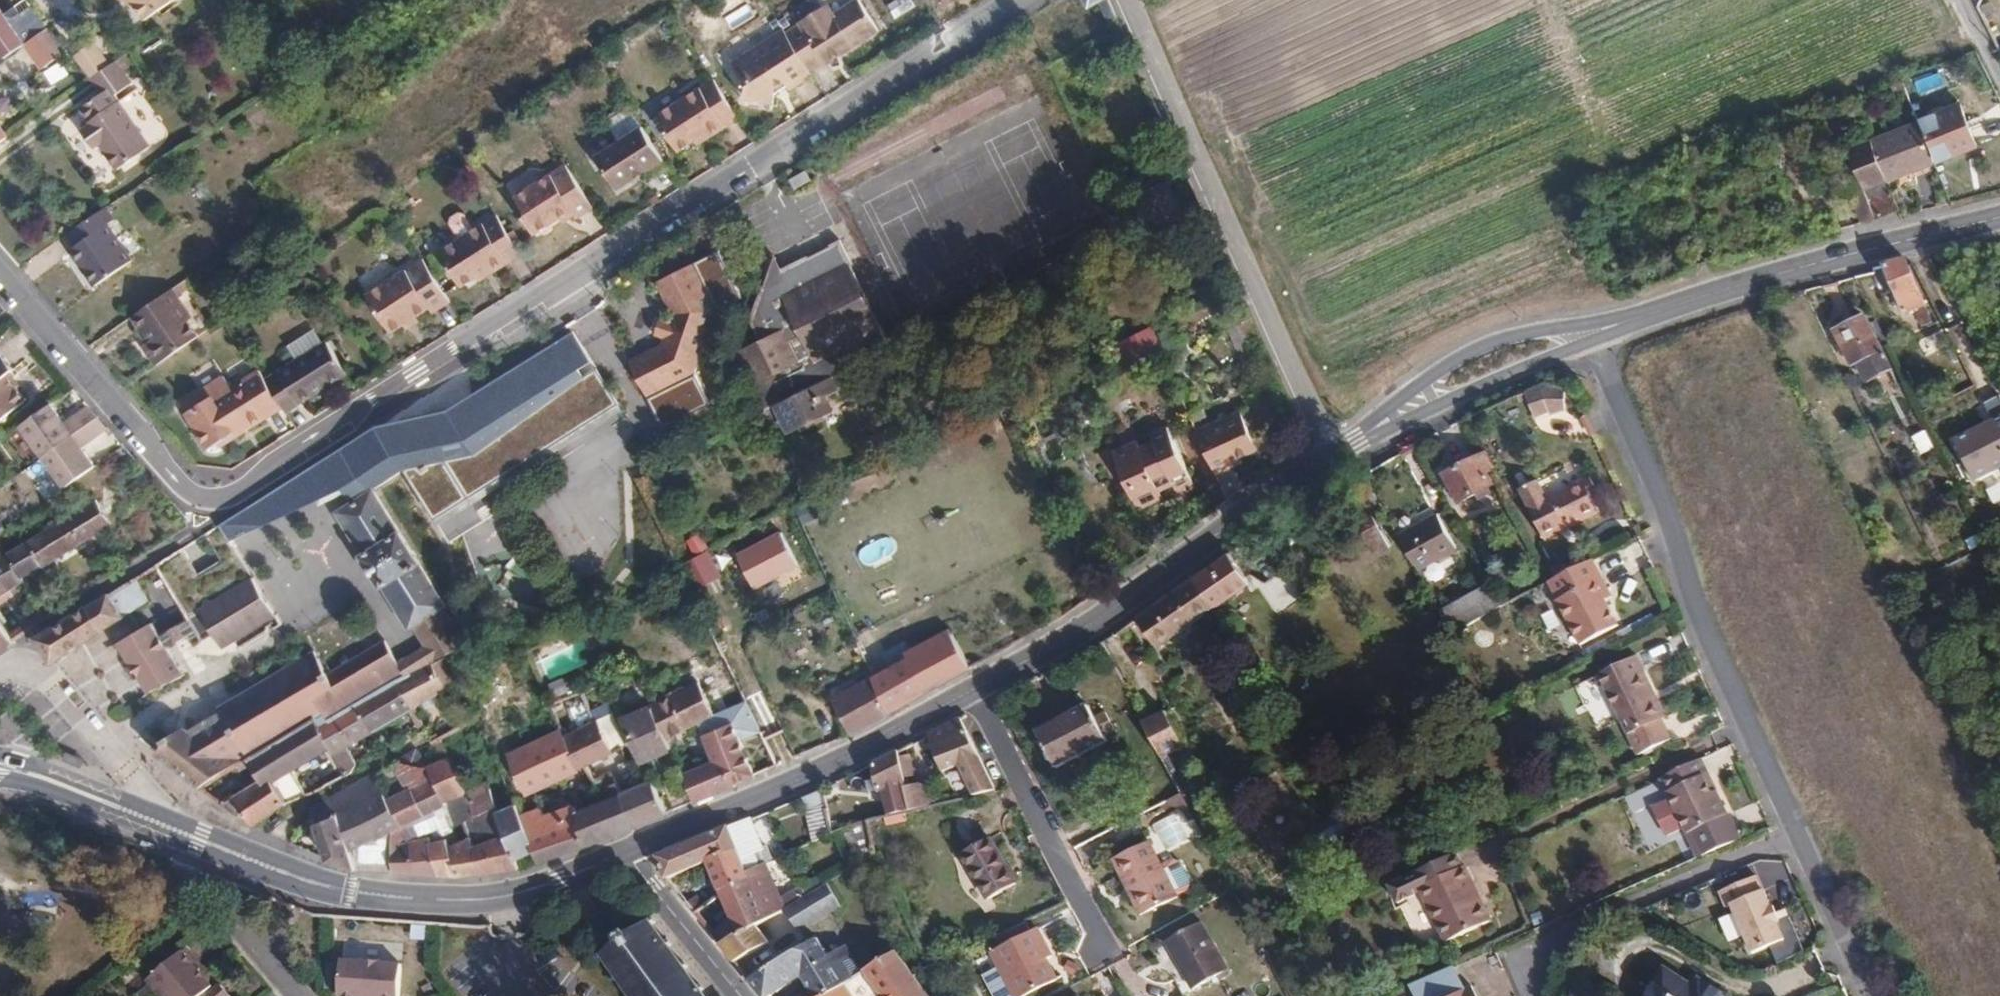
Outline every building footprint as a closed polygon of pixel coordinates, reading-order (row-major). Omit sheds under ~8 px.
[(0,13),(0,21),(4,27),(30,9),(24,0),(18,0),(0,13)] [(135,5),(131,0),(124,0),(130,9),(135,5)] [(135,5),(146,22),(151,17),(148,13),(165,0),(131,0),(135,5)] [(176,0),(165,0),(148,13),(151,17),(176,0)] [(783,29),(785,32),(811,72),(825,62),(827,65),(879,31),(859,0),(849,0),(831,11),(824,0),(797,17),(798,19),(783,29)] [(916,6),(912,0),(896,0),(888,5),(896,18),(916,6)] [(50,28),(25,45),(42,69),(67,52),(50,28)] [(811,72),(785,32),(747,56),(751,60),(737,69),(749,89),(747,99),(774,104),(777,89),(787,83),(792,93),(815,78),(811,72)] [(94,43),(73,57),(91,79),(111,66),(94,43)] [(132,83),(116,62),(111,66),(91,79),(102,94),(110,88),(115,96),(132,83)] [(1907,94),(1902,80),(1892,84),(1898,98),(1907,94)] [(713,137),(741,120),(715,81),(663,115),(672,129),(668,132),(681,152),(698,140),(710,132),(713,137)] [(150,147),(115,96),(110,88),(102,94),(94,100),(102,112),(89,121),(85,124),(86,127),(82,129),(94,147),(99,144),(117,170),(150,147)] [(81,109),(89,121),(102,112),(94,100),(81,109)] [(1960,104),(1921,120),(1938,161),(1977,146),(1960,104)] [(1889,182),(1934,162),(1918,120),(1871,141),(1889,182)] [(668,160),(646,128),(601,159),(622,191),(668,160)] [(710,132),(698,140),(701,145),(713,137),(710,132)] [(1876,221),(1901,211),(1889,182),(1871,141),(1849,151),(1867,190),(1853,196),(1864,224),(1876,221)] [(596,209),(569,167),(520,200),(531,216),(526,219),(539,238),(576,213),(580,220),(596,209)] [(461,210),(447,218),(457,236),(471,228),(461,210)] [(111,223),(103,211),(66,236),(75,248),(70,252),(95,288),(130,263),(105,228),(111,223)] [(527,256),(501,217),(447,251),(457,265),(453,268),(466,288),(483,277),(494,270),(497,275),(527,256)] [(892,349),(852,266),(854,265),(842,241),(783,270),(782,270),(787,281),(766,290),(765,288),(764,289),(760,337),(761,336),(763,340),(740,352),(768,410),(781,404),(848,371),(892,349)] [(782,270),(783,270),(777,257),(766,290),(787,281),(782,270)] [(1932,324),(1908,264),(1906,260),(1886,266),(1887,270),(1905,313),(1914,311),(1922,327),(1932,324)] [(437,315),(455,303),(426,261),(371,297),(395,334),(409,325),(420,318),(433,309),(437,315)] [(718,311),(695,264),(659,282),(675,316),(665,345),(634,361),(651,396),(698,373),(718,311)] [(494,270),(483,277),(487,283),(497,275),(494,270)] [(176,293),(133,321),(142,334),(145,331),(152,340),(143,346),(156,365),(198,336),(189,323),(195,320),(176,293)] [(420,318),(409,325),(414,331),(424,324),(420,318)] [(1881,352),(1864,318),(1837,331),(1854,365),(1881,352)] [(1160,346),(1152,328),(1116,346),(1120,357),(1136,358),(1160,346)] [(443,411),(371,428),(219,526),(230,539),(340,489),(350,505),(374,490),(401,472),(433,518),(617,405),(574,331),(443,411)] [(329,342),(268,381),(286,409),(289,413),(350,373),(329,342)] [(0,351),(0,425),(28,402),(8,378),(17,371),(0,351)] [(268,381),(260,369),(244,380),(248,387),(220,406),(214,411),(208,402),(189,415),(214,452),(223,445),(226,450),(286,409),(268,381)] [(856,389),(848,371),(781,404),(793,428),(829,410),(823,397),(838,390),(841,396),(856,389)] [(1545,408),(1537,387),(1521,393),(1531,414),(1545,408)] [(1531,414),(1521,393),(1508,399),(1518,421),(1531,414)] [(1994,419),(1999,415),(1999,400),(1997,395),(1984,405),(1994,419)] [(214,411),(220,406),(214,397),(208,402),(214,411)] [(108,432),(89,403),(62,420),(51,403),(19,424),(61,489),(96,466),(84,447),(108,432)] [(792,426),(781,404),(768,410),(762,414),(768,427),(775,423),(779,433),(792,426)] [(1197,433),(1216,477),(1232,469),(1230,464),(1241,459),(1259,451),(1241,413),(1197,433)] [(1952,439),(1973,484),(1999,471),(1999,416),(1952,439)] [(1141,442),(1117,454),(1143,512),(1169,499),(1163,487),(1177,480),(1184,495),(1203,487),(1173,426),(1155,434),(1158,441),(1143,448),(1141,442)] [(1494,471),(1486,455),(1444,476),(1457,503),(1490,486),(1485,476),(1494,471)] [(1230,464),(1232,469),(1243,464),(1241,459),(1230,464)] [(1595,491),(1590,479),(1547,501),(1537,481),(1520,491),(1543,541),(1598,513),(1589,495),(1595,491)] [(455,656),(468,649),(442,610),(446,607),(374,490),(350,505),(337,513),(411,629),(414,627),(438,664),(455,656)] [(1434,514),(1397,535),(1417,573),(1455,552),(1434,514)] [(45,568),(56,561),(89,540),(73,515),(53,528),(31,541),(43,566),(45,568)] [(752,588),(798,567),(782,531),(735,552),(752,588)] [(27,582),(25,578),(10,554),(0,539),(0,598),(18,587),(27,582)] [(1401,570),(1384,540),(1375,544),(1373,549),(1373,557),(1386,578),(1401,570)] [(31,541),(10,554),(25,578),(43,566),(31,541)] [(699,590),(722,576),(707,550),(684,563),(699,590)] [(1229,552),(1193,578),(1214,606),(1250,582),(1229,552)] [(1607,592),(1593,561),(1554,581),(1563,599),(1556,602),(1580,647),(1617,627),(1605,603),(1600,595),(1607,592)] [(1274,613),(1299,599),(1283,572),(1259,585),(1274,613)] [(147,603),(136,578),(38,640),(50,658),(54,663),(147,603)] [(1193,578),(1138,617),(1159,645),(1210,610),(1214,606),(1193,578)] [(151,624),(119,642),(151,693),(184,673),(165,650),(206,631),(222,648),(272,621),(250,579),(193,610),(197,617),(158,636),(151,624)] [(1454,630),(1498,606),(1487,586),(1443,609),(1454,630)] [(0,598),(0,607),(22,593),(18,587),(0,598)] [(1611,599),(1607,592),(1600,595),(1605,603),(1611,599)] [(15,642),(0,620),(0,652),(15,642)] [(906,659),(873,676),(891,714),(917,699),(970,670),(950,631),(904,654),(906,659)] [(397,684),(405,680),(383,644),(327,678),(312,654),(295,665),(328,718),(331,722),(355,709),(397,684)] [(1626,736),(1658,720),(1648,699),(1653,696),(1636,661),(1599,679),(1626,736)] [(169,744),(188,761),(203,788),(246,762),(316,720),(318,724),(328,718),(295,665),(219,711),(228,726),(204,741),(189,733),(169,744)] [(448,694),(434,666),(405,680),(397,684),(414,712),(448,694)] [(891,714),(873,676),(834,696),(853,735),(891,714)] [(697,683),(651,707),(668,741),(700,724),(711,718),(714,716),(697,683)] [(374,733),(414,712),(397,684),(355,709),(374,733)] [(1658,720),(1663,717),(1653,696),(1648,699),(1658,720)] [(1088,706),(1038,733),(1056,770),(1108,743),(1104,736),(1115,730),(1106,712),(1095,718),(1088,706)] [(328,718),(318,724),(332,747),(348,774),(353,770),(356,763),(346,747),(374,733),(355,709),(331,722),(328,718)] [(187,732),(169,744),(189,733),(204,741),(228,726),(219,711),(187,732)] [(669,753),(650,712),(624,722),(642,763),(669,753)] [(1165,712),(1143,724),(1162,758),(1183,747),(1165,712)] [(610,748),(624,742),(612,713),(599,718),(610,748)] [(709,748),(720,744),(711,718),(700,724),(709,748)] [(259,783),(226,804),(253,825),(289,803),(287,801),(305,790),(293,772),(332,747),(316,720),(246,762),(259,783)] [(979,758),(960,720),(927,738),(943,775),(979,758)] [(1658,720),(1626,736),(1636,757),(1668,741),(1658,720)] [(596,722),(564,737),(580,770),(586,766),(612,755),(596,722)] [(768,736),(771,759),(788,757),(785,734),(768,736)] [(580,770),(564,737),(548,744),(545,739),(511,755),(529,794),(580,770)] [(684,775),(694,803),(734,787),(720,744),(709,748),(713,763),(684,775)] [(907,787),(898,753),(876,765),(872,766),(877,794),(882,792),(887,816),(913,810),(907,787)] [(451,758),(431,767),(436,779),(447,806),(467,796),(464,789),(451,758)] [(1708,774),(1702,760),(1646,787),(1661,818),(1675,812),(1698,860),(1740,841),(1716,791),(1711,794),(1702,776),(1708,774)] [(385,793),(375,774),(305,811),(305,814),(328,859),(356,868),(340,817),(385,793)] [(1716,791),(1708,774),(1702,776),(1711,794),(1716,791)] [(389,802),(403,828),(447,806),(436,779),(389,802)] [(481,873),(519,868),(516,859),(535,850),(523,818),(517,805),(507,809),(502,800),(496,803),(486,780),(464,789),(467,796),(478,820),(485,817),(498,813),(506,836),(492,841),(474,848),(481,873)] [(603,802),(622,794),(618,782),(599,792),(603,802)] [(622,794),(635,826),(666,814),(653,782),(643,786),(622,794)] [(913,810),(930,807),(925,783),(907,787),(913,810)] [(803,796),(813,838),(830,834),(820,792),(803,796)] [(392,832),(403,828),(389,802),(385,793),(340,817),(356,868),(372,869),(365,843),(392,832)] [(586,846),(635,826),(622,794),(603,802),(579,811),(576,808),(546,818),(543,810),(523,818),(535,850),(539,861),(586,846)] [(456,829),(467,825),(478,820),(467,796),(447,806),(456,829)] [(1147,821),(1160,847),(1182,834),(1169,809),(1147,821)] [(485,817),(492,841),(506,836),(498,813),(485,817)] [(749,876),(763,869),(771,865),(752,819),(729,829),(739,852),(749,876)] [(851,854),(876,848),(870,821),(845,827),(851,854)] [(481,873),(474,848),(471,840),(451,848),(447,840),(433,845),(431,840),(409,844),(403,828),(392,832),(392,850),(395,871),(455,876),(481,873)] [(659,859),(669,882),(709,865),(739,852),(729,829),(659,859)] [(372,869),(395,871),(392,850),(392,832),(365,843),(372,869)] [(1016,885),(991,837),(963,852),(986,899),(1016,885)] [(1107,858),(1110,863),(1140,845),(1138,840),(1107,858)] [(1157,865),(1146,842),(1140,845),(1110,863),(1138,915),(1174,896),(1173,895),(1157,865)] [(709,865),(723,896),(752,883),(749,876),(739,852),(709,865)] [(1491,922),(1466,867),(1463,868),(1457,855),(1404,881),(1384,890),(1393,908),(1416,897),(1414,893),(1419,890),(1445,943),(1491,922)] [(1169,859),(1157,865),(1173,895),(1185,889),(1188,882),(1177,861),(1169,859)] [(758,925),(785,909),(763,869),(749,876),(752,883),(723,896),(740,935),(758,925)] [(1732,908),(1753,956),(1785,942),(1778,926),(1780,925),(1773,909),(1771,909),(1764,893),(1762,894),(1756,879),(1720,894),(1726,909),(1732,908)] [(797,932),(842,912),(829,885),(785,905),(797,932)] [(1400,907),(1411,931),(1432,922),(1421,898),(1400,907)] [(646,922),(622,940),(598,958),(626,995),(703,995),(646,922)] [(992,951),(1014,995),(1023,995),(1056,979),(1045,959),(1052,955),(1037,928),(1030,932),(1026,923),(993,938),(998,948),(992,951)] [(1228,972),(1202,924),(1166,943),(1192,992),(1228,972)] [(770,945),(758,925),(740,935),(721,946),(736,965),(770,945)] [(836,929),(820,937),(829,953),(844,944),(836,929)] [(844,986),(817,942),(750,983),(756,990),(761,995),(775,995),(804,979),(815,995),(827,995),(844,986)] [(213,978),(190,951),(152,983),(163,995),(232,995),(224,986),(222,988),(219,984),(214,988),(209,982),(213,978)] [(914,977),(897,953),(844,986),(827,995),(927,995),(914,977)] [(401,968),(383,967),(383,965),(362,963),(361,966),(343,964),(341,995),(399,995),(401,968)] [(1664,972),(1649,995),(1721,995),(1698,982),(1693,990),(1664,972)] [(1209,989),(1213,995),(1247,995),(1237,976),(1209,989)] [(219,984),(213,978),(209,982),(214,988),(219,984)]
